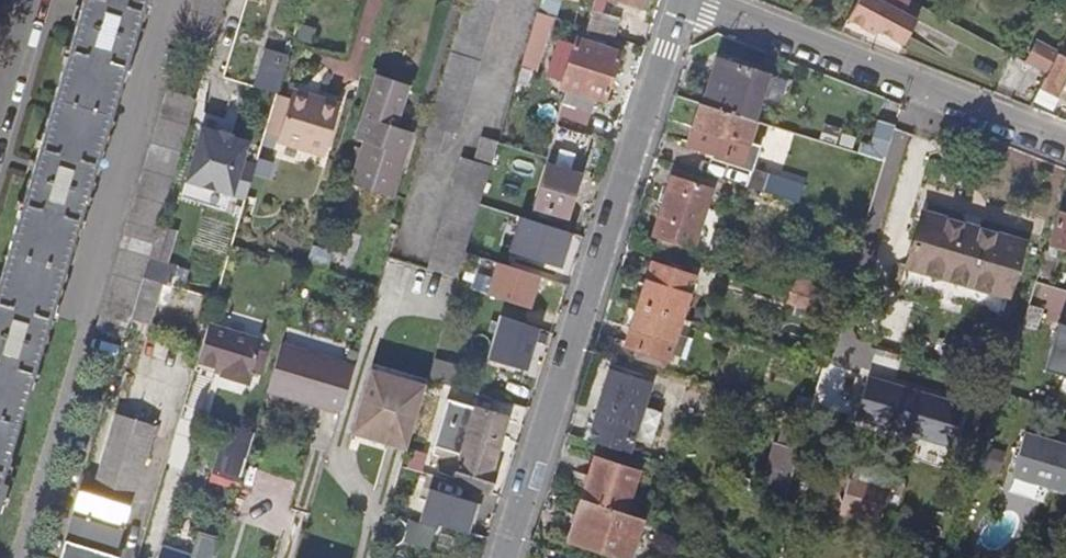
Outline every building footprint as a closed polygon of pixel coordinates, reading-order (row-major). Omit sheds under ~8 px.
[(0,511),(10,478),(4,476),(145,0),(81,0),(0,271),(0,511)] [(213,44),(227,0),(194,0),(184,35),(213,44)] [(430,123),(459,132),(500,0),(467,0),(430,123)] [(555,14),(559,0),(542,0),(539,9),(555,14)] [(848,20),(866,30),(868,26),(904,46),(918,21),(902,12),(909,0),(860,0),(848,20)] [(1054,17),(1065,24),(1065,0),(1062,0),(1054,17)] [(620,18),(594,7),(587,27),(614,36),(620,18)] [(557,17),(538,12),(523,64),(542,69),(557,17)] [(556,124),(559,125),(583,132),(593,99),(602,102),(618,52),(575,38),(559,88),(567,90),(556,124)] [(1046,73),(1056,55),(1036,44),(1027,62),(1046,73)] [(280,89),(290,52),(266,46),(256,83),(280,89)] [(1057,52),(1056,55),(1046,73),(1040,85),(1056,93),(1065,72),(1065,56),(1057,52)] [(716,61),(701,107),(748,122),(755,99),(776,105),(779,98),(780,99),(785,83),(716,61)] [(409,82),(381,74),(360,136),(369,139),(364,155),(401,167),(413,128),(396,123),(409,82)] [(96,325),(126,334),(133,313),(145,273),(179,160),(198,97),(168,88),(96,325)] [(282,90),(265,133),(276,138),(293,94),(282,90)] [(295,91),(293,96),(322,105),(323,100),(295,91)] [(322,105),(293,96),(279,143),(326,157),(342,106),(323,100),(322,105)] [(745,145),(751,123),(748,122),(701,107),(687,150),(723,162),(722,168),(749,176),(757,148),(745,145)] [(860,145),(856,156),(884,165),(896,125),(880,119),(871,148),(860,145)] [(567,217),(593,135),(583,132),(559,125),(534,207),(567,217)] [(222,131),(205,126),(189,178),(235,192),(251,140),(233,134),(234,132),(223,129),(222,131)] [(438,236),(469,245),(499,143),(484,138),(476,161),(462,157),(438,236)] [(749,176),(744,191),(796,207),(800,192),(749,176)] [(669,181),(651,239),(690,251),(708,193),(669,181)] [(903,258),(963,275),(978,222),(919,204),(903,258)] [(1058,212),(1049,243),(1065,248),(1065,215),(1058,212)] [(510,252),(561,268),(572,233),(522,217),(510,252)] [(978,222),(963,275),(1003,287),(1019,234),(978,222)] [(488,295),(531,309),(541,277),(498,263),(488,295)] [(651,267),(638,307),(680,321),(693,280),(651,267)] [(1035,271),(1020,321),(1033,325),(1049,275),(1035,271)] [(152,319),(164,279),(145,273),(133,313),(152,319)] [(678,361),(690,324),(680,321),(638,307),(625,348),(668,361),(668,358),(678,361)] [(489,357),(527,370),(541,329),(503,316),(489,357)] [(1065,377),(1065,326),(1055,323),(1041,370),(1065,377)] [(263,340),(209,324),(198,360),(225,368),(222,377),(250,385),(263,340)] [(269,390),(342,412),(356,366),(283,344),(269,390)] [(373,371),(426,387),(428,381),(375,365),(373,371)] [(391,445),(407,450),(426,387),(373,371),(355,434),(391,445)] [(609,373),(592,428),(632,440),(649,385),(609,373)] [(855,416),(951,444),(963,403),(868,375),(855,416)] [(504,410),(450,392),(434,440),(464,449),(456,476),(493,488),(499,469),(493,467),(498,449),(493,447),(504,410)] [(81,484),(73,514),(60,557),(121,557),(124,551),(120,550),(158,421),(120,410),(96,488),(81,484)] [(221,468),(242,475),(256,431),(235,424),(221,468)] [(1008,476),(1065,492),(1065,446),(1021,433),(1008,476)] [(389,452),(391,445),(355,434),(352,441),(389,452)] [(789,485),(798,445),(775,439),(765,479),(789,485)] [(591,462),(579,502),(618,514),(630,474),(591,462)] [(846,497),(885,508),(890,488),(851,477),(846,497)] [(471,531),(480,496),(430,484),(421,518),(471,531)] [(882,517),(885,508),(846,497),(843,506),(882,517)] [(643,522),(618,514),(579,502),(566,543),(589,552),(613,557),(632,557),(643,522)] [(224,535),(202,528),(192,557),(217,557),(224,535)]
